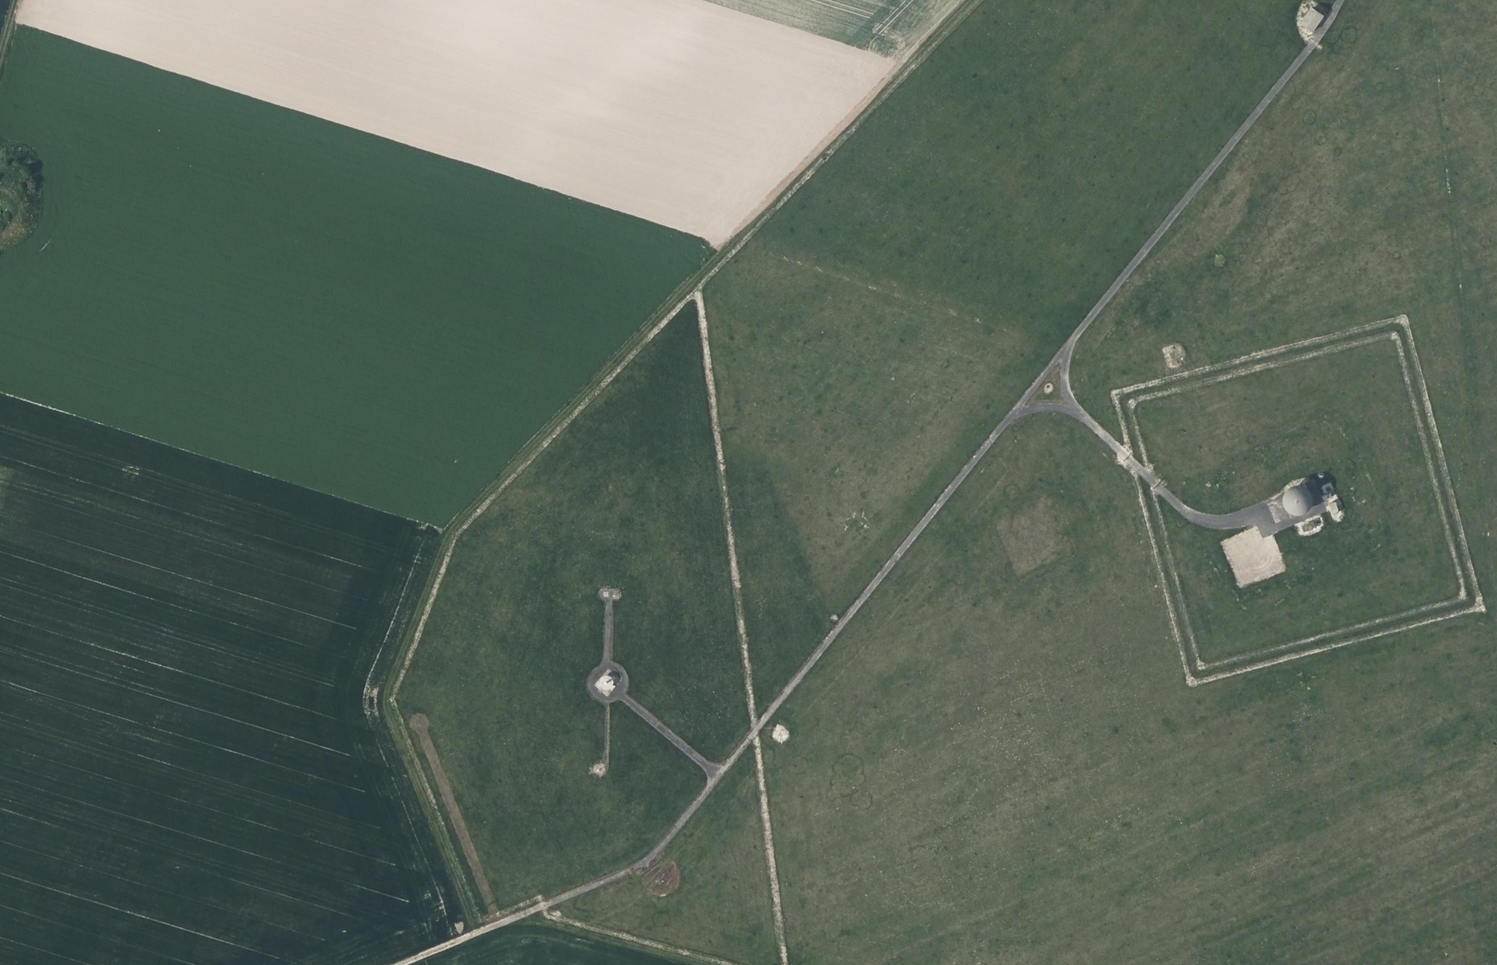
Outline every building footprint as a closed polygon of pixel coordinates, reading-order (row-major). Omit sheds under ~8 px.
[(1303,485),(1296,486),(1290,489),(1288,496),(1288,503),(1292,509),(1299,510),(1306,509),(1310,507),(1313,500),(1311,493),(1307,488),(1303,485)]
